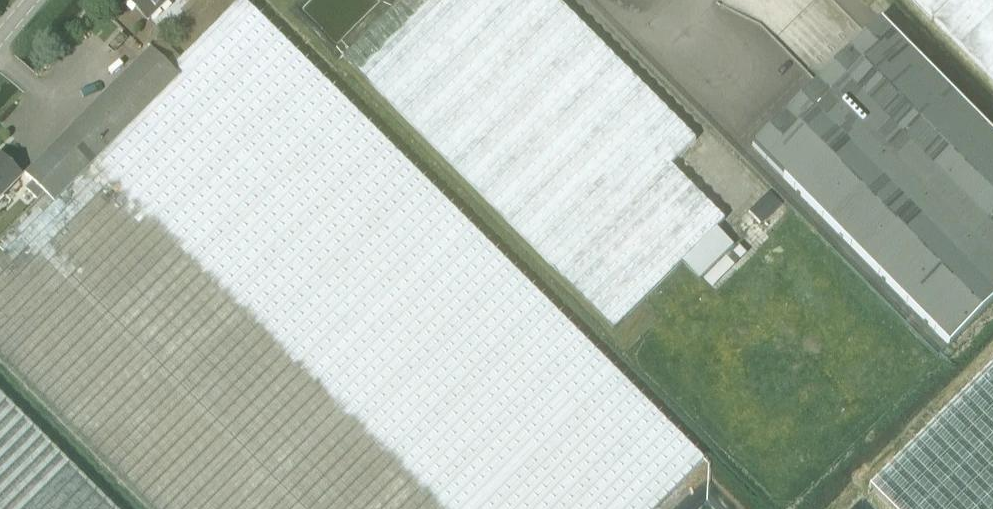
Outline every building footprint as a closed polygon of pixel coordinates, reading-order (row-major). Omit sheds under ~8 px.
[(455,508),(650,508),(702,456),(243,0),(238,0),(180,58),(178,57),(175,54),(160,38),(150,48),(149,48),(74,124),(102,151),(98,155),(455,508)] [(146,19),(165,0),(127,0),(146,19)] [(558,274),(613,330),(682,262),(716,228),(724,220),(669,164),(695,138),(557,0),(401,0),(343,57),(558,274)] [(992,80),(992,0),(913,0),(992,80)] [(950,346),(992,302),(992,133),(880,19),(752,145),(950,346)] [(98,155),(102,151),(74,124),(25,175),(33,183),(25,189),(37,200),(0,238),(0,249),(3,252),(0,255),(0,363),(146,508),(455,508),(98,155)] [(0,158),(0,197),(19,176),(0,158)] [(768,191),(748,211),(749,212),(761,224),(781,204),(768,192),(768,191)] [(716,228),(682,262),(699,279),(733,245),(716,228)] [(868,482),(895,508),(992,508),(992,357),(868,482)] [(0,394),(0,508),(115,508),(0,394)]
